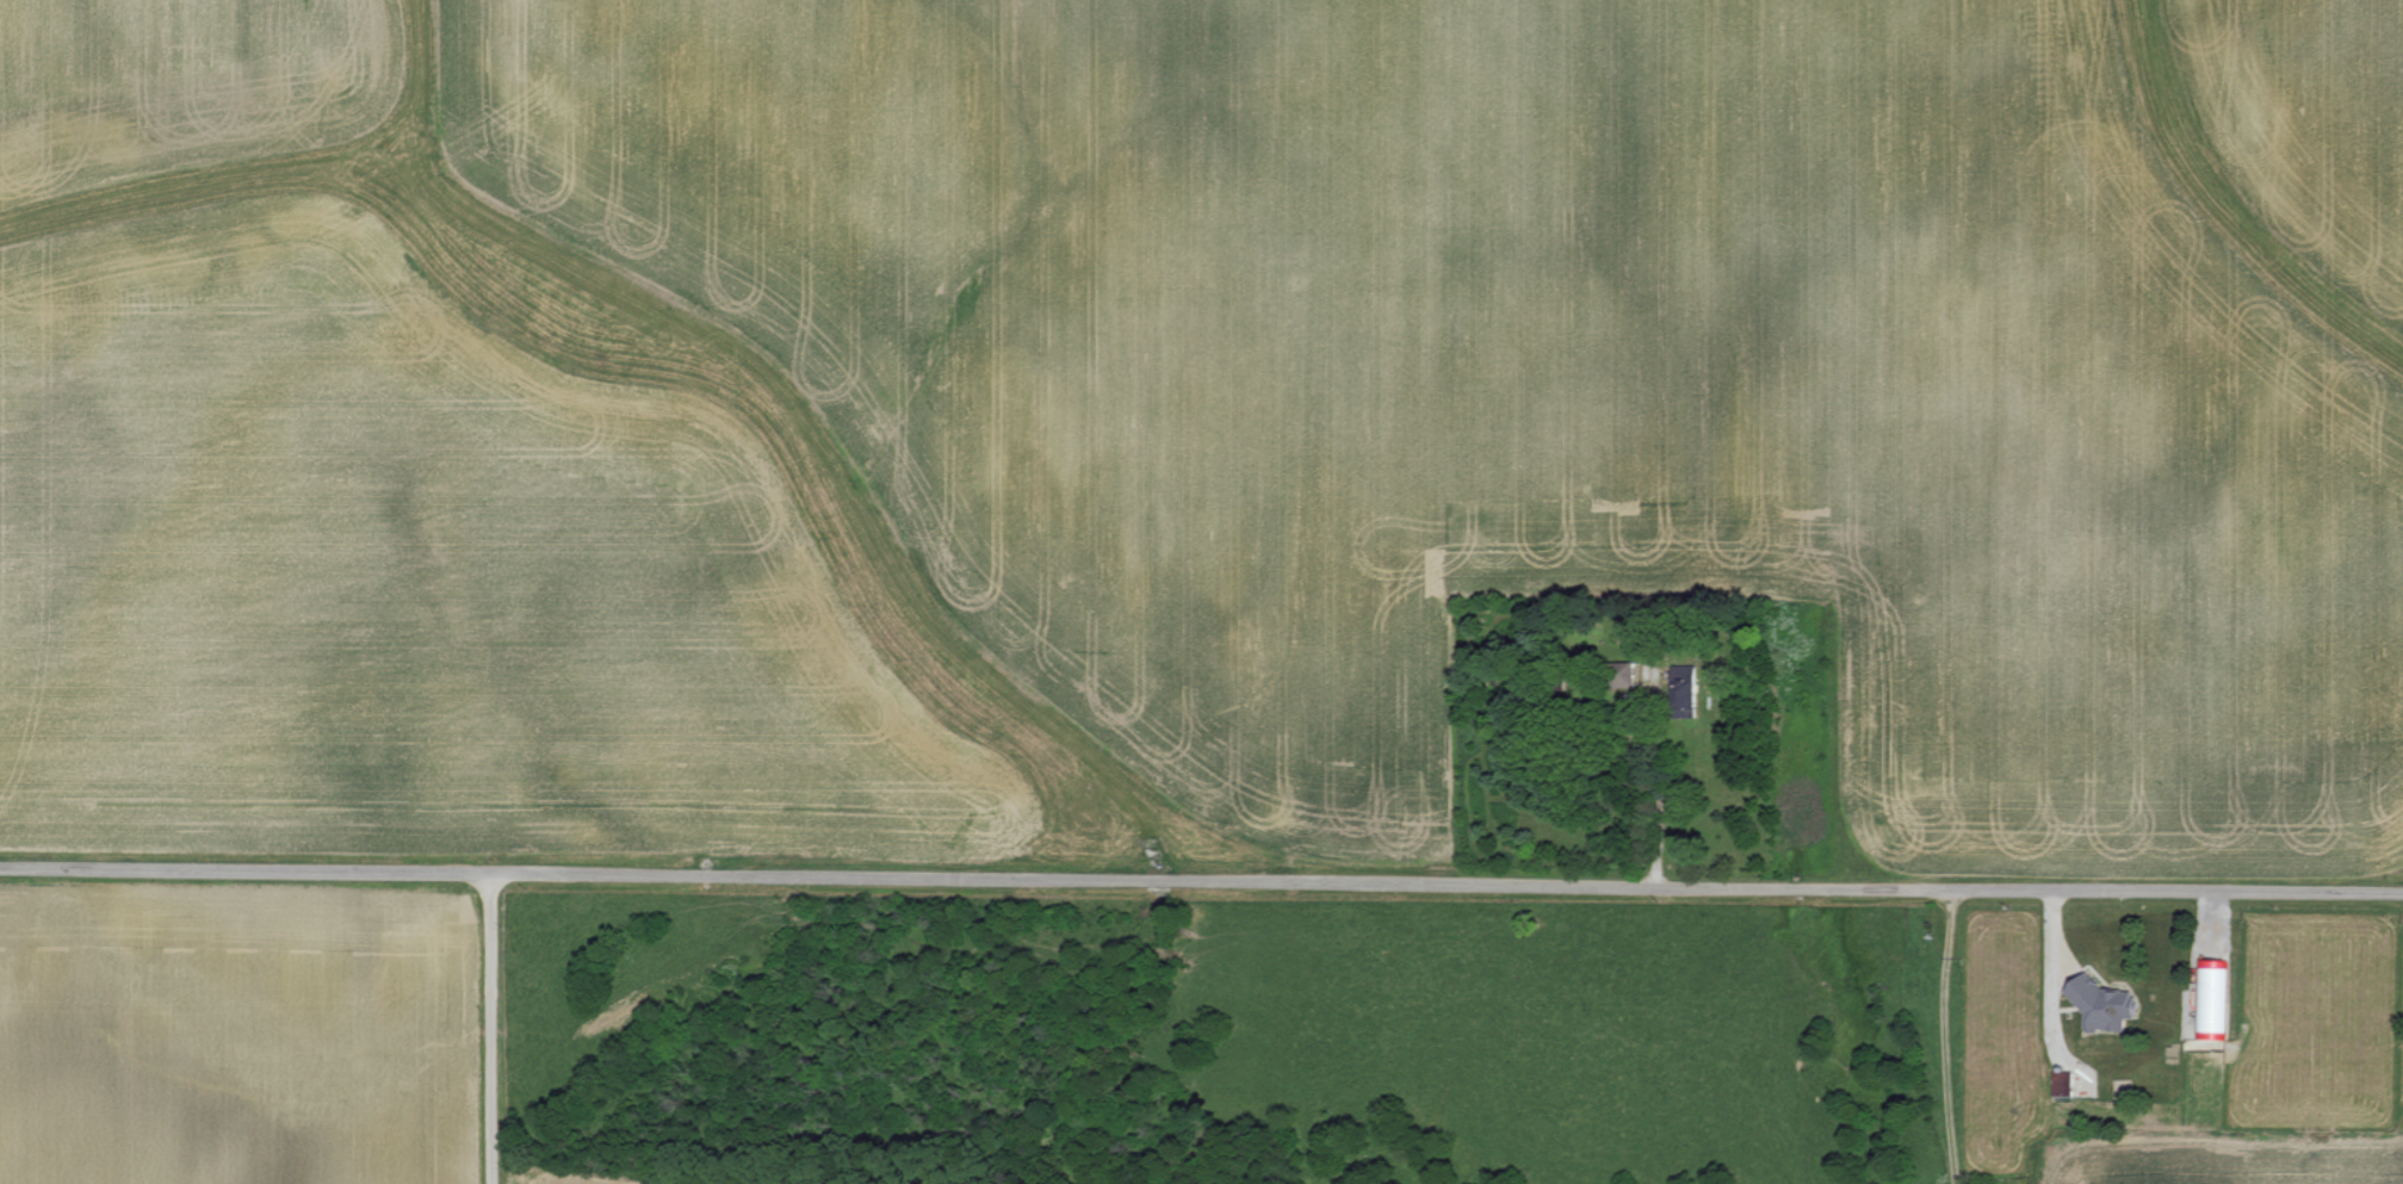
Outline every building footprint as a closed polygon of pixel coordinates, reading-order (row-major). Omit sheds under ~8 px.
[(2139,993),(2104,991),(2104,978),(2075,976),(2073,999),(2086,1000),(2085,1031),(2128,1033),(2129,1018),(2138,1018),(2139,993)]
